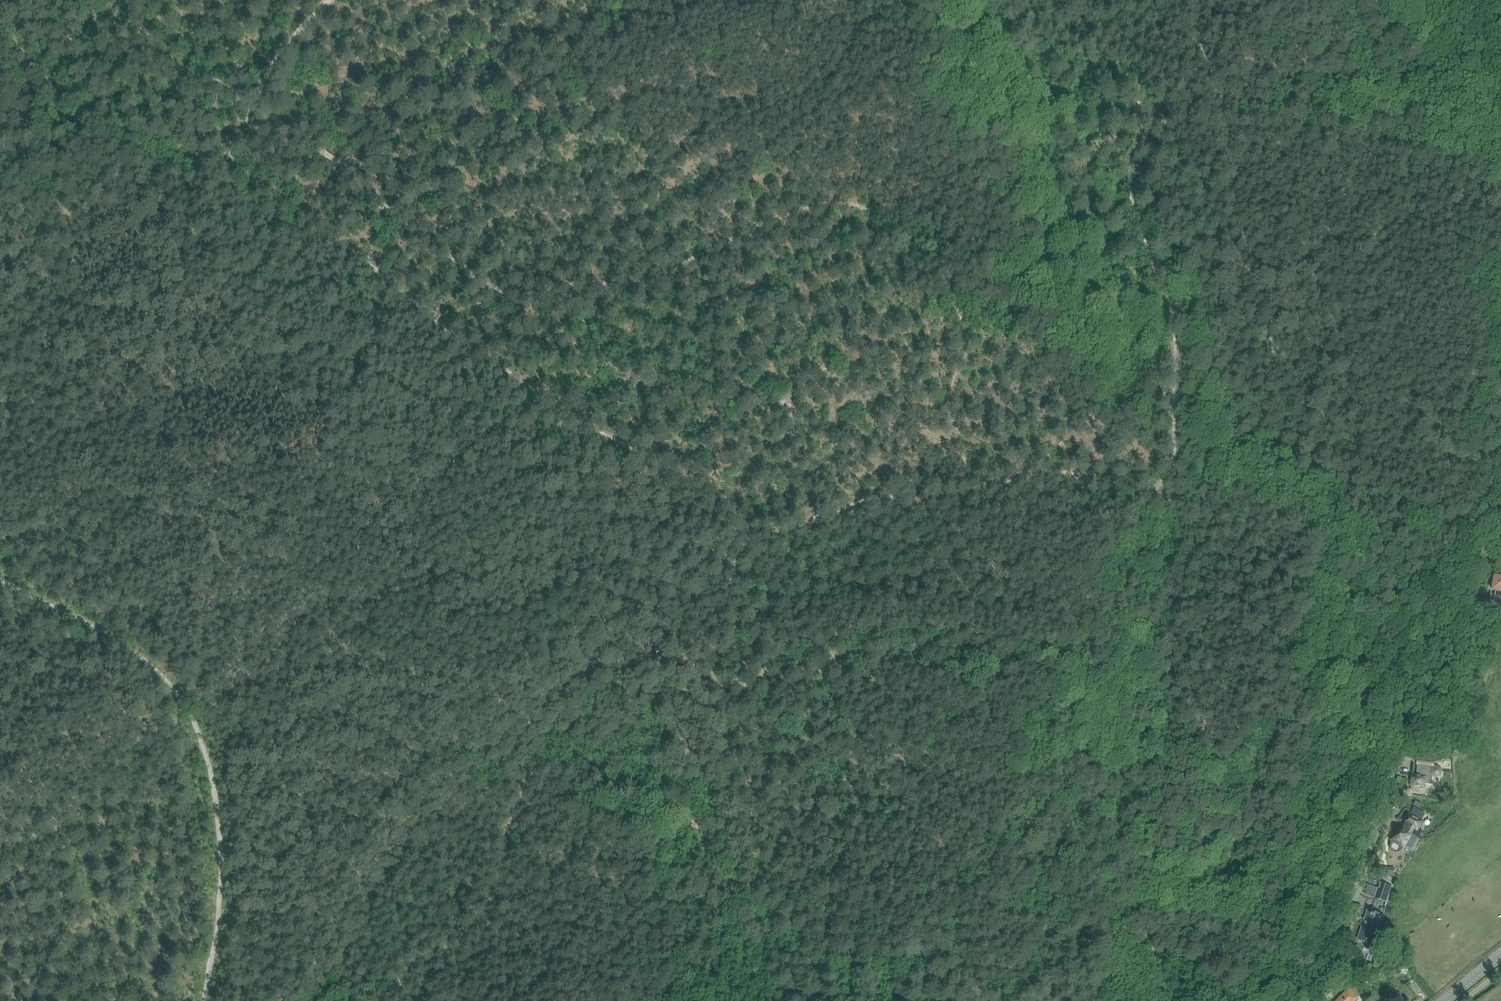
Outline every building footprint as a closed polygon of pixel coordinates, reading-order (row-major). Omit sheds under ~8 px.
[(1493,589),(1496,590),(1494,596),(1500,598),(1500,577),(1496,576),(1493,589)] [(1411,780),(1410,786),(1411,786),(1411,790),(1421,792),(1421,788),(1425,788),(1425,784),(1431,784),(1432,775),(1435,778),(1441,776),(1441,770),(1437,767),(1433,768),(1434,760),(1419,758),(1418,765),(1417,776),(1416,776),(1414,776),(1414,777),(1412,777),(1411,780)] [(1391,842),(1390,845),(1390,848),(1392,851),(1394,852),(1397,853),(1400,852),(1402,850),(1403,847),(1404,848),(1405,846),(1411,850),(1418,839),(1419,839),(1423,832),(1418,829),(1422,823),(1423,822),(1420,821),(1424,814),(1423,814),(1423,813),(1415,808),(1415,809),(1414,809),(1410,815),(1409,814),(1408,815),(1406,818),(1404,822),(1403,823),(1404,824),(1401,828),(1399,826),(1391,840),(1392,841),(1391,842)] [(1375,898),(1387,902),(1392,886),(1381,883),(1379,888),(1378,888),(1375,898)] [(1365,895),(1375,898),(1378,888),(1369,885),(1365,895)] [(1359,937),(1358,939),(1377,945),(1382,930),(1380,929),(1384,916),(1383,915),(1375,913),(1376,910),(1370,908),(1369,911),(1368,910),(1365,918),(1362,926),(1359,937)] [(1358,997),(1349,989),(1337,1000),(1354,1000),(1357,999),(1356,999),(1358,997)]
